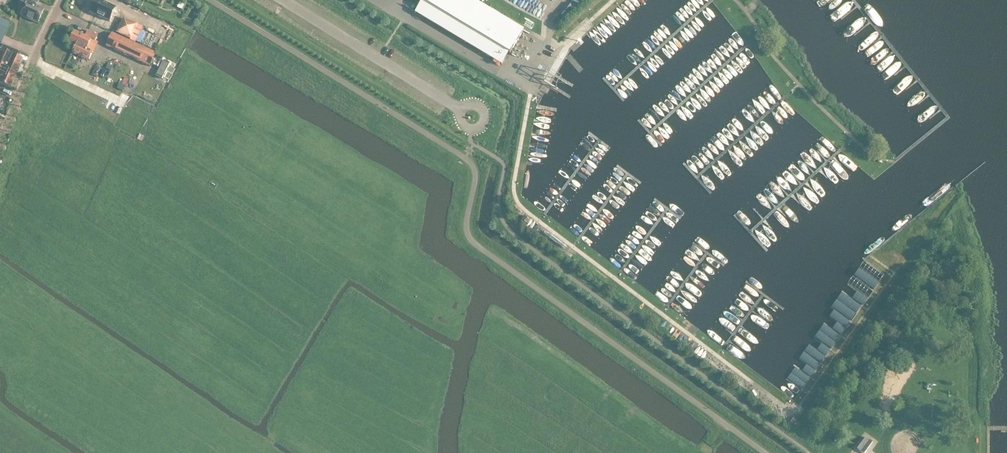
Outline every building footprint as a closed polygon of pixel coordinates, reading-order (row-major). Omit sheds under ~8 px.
[(18,0),(26,4),(21,16),(38,23),(44,10),(32,4),(34,0),(18,0)] [(90,12),(110,21),(116,8),(99,0),(95,0),(90,12)] [(414,13),(424,19),(501,65),(524,29),(475,0),(422,0),(414,13)] [(514,0),(503,0),(498,3),(501,8),(514,0)] [(1,43),(9,24),(0,20),(0,42),(1,43)] [(91,39),(95,40),(98,35),(88,30),(86,36),(75,30),(70,41),(76,44),(72,52),(88,59),(92,52),(86,49),(91,39)] [(112,33),(106,46),(134,59),(149,66),(155,54),(140,46),(112,33)] [(15,74),(21,60),(16,57),(19,52),(2,45),(0,48),(0,67),(15,74)] [(9,88),(15,74),(0,67),(0,84),(9,88)] [(119,83),(117,88),(122,91),(125,85),(121,83),(119,83)] [(857,449),(862,452),(864,452),(872,442),(866,437),(857,449)]
